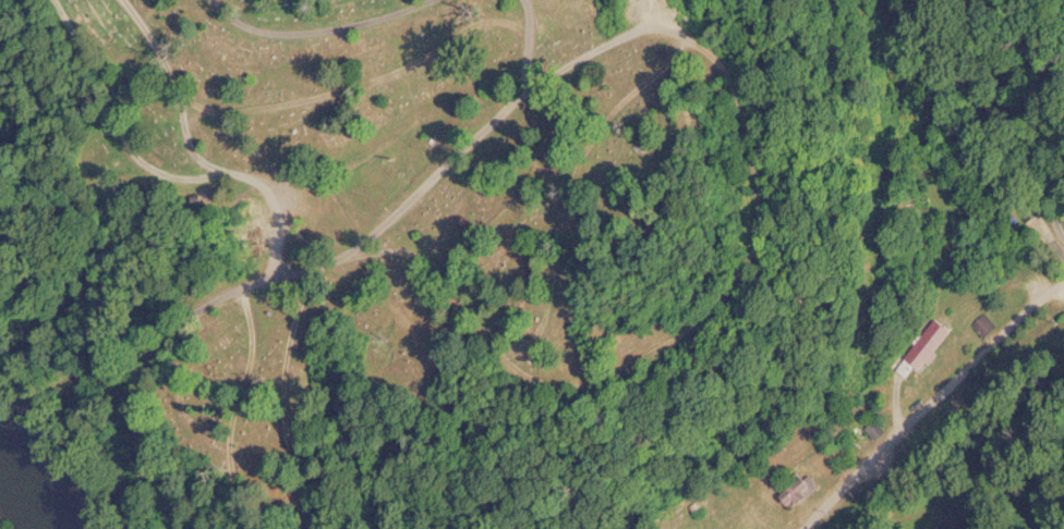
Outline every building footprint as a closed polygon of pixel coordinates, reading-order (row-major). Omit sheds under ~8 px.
[(975,324),(985,338),(997,328),(987,315),(975,324)] [(933,373),(961,332),(950,325),(946,331),(936,325),(905,371),(915,379),(924,367),(933,373)] [(796,510),(824,489),(813,474),(784,495),(796,510)]
